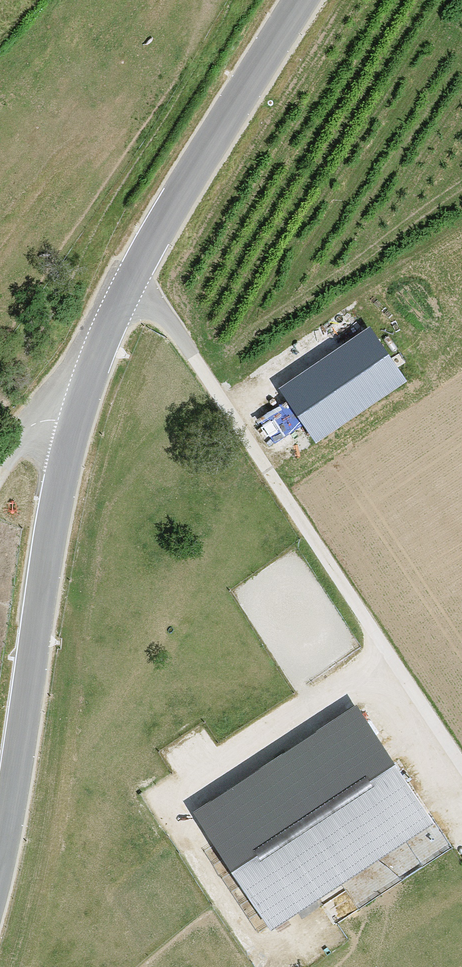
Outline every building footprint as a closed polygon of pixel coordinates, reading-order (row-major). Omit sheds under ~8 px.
[(407,381),(370,326),(280,387),(317,441),(407,381)] [(194,812),(270,928),(434,822),(358,706),(194,812)]
